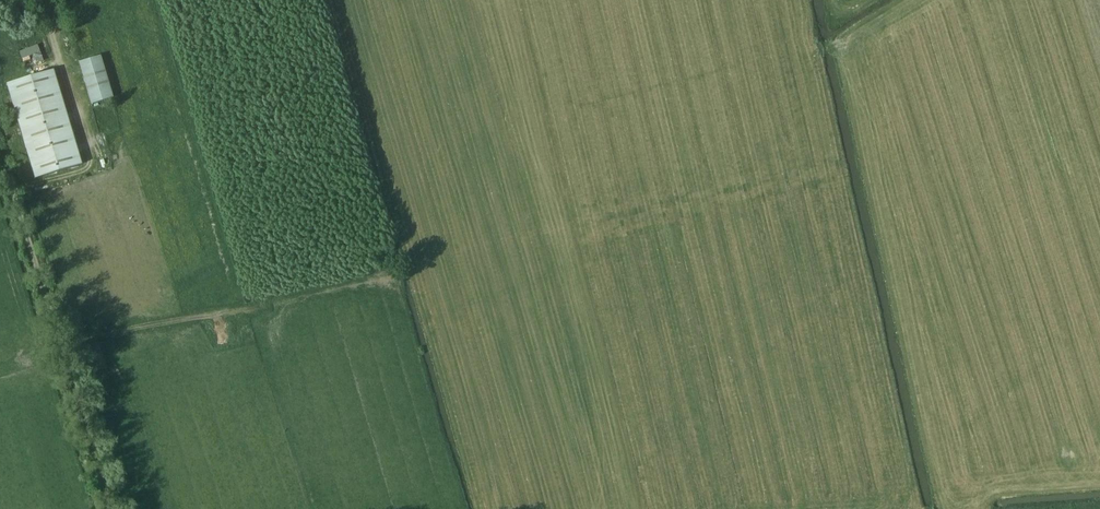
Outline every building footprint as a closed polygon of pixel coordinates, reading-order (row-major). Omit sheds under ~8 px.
[(25,58),(37,56),(39,64),(46,62),(43,46),(23,50),(25,58)] [(113,98),(100,57),(79,63),(92,105),(113,98)] [(7,85),(35,179),(82,165),(53,71),(7,85)]
